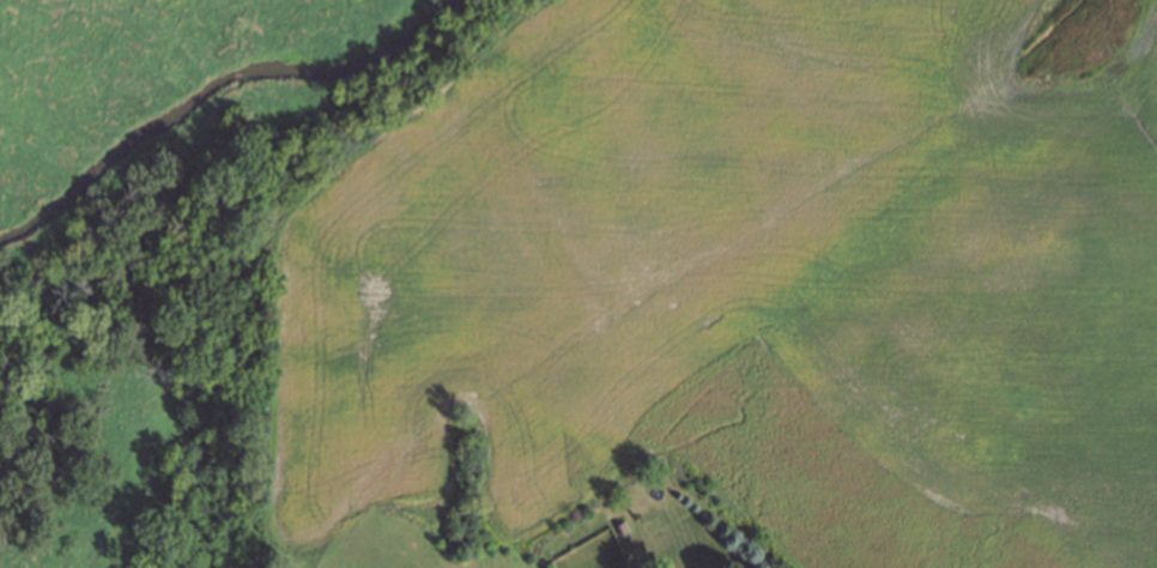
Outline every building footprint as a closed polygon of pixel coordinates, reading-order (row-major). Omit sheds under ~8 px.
[(617,533),(612,524),(618,520),(623,531),(617,533)]
